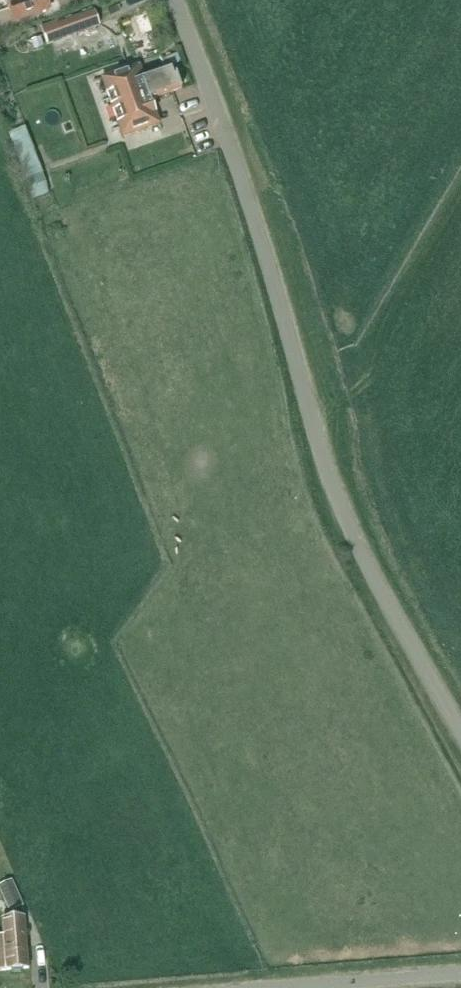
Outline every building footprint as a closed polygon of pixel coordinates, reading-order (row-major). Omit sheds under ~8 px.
[(16,22),(53,9),(50,0),(9,0),(16,22)] [(57,23),(42,28),(48,45),(100,25),(95,11),(58,25),(57,23)] [(147,13),(136,17),(143,36),(154,33),(147,13)] [(139,74),(109,85),(128,136),(158,125),(149,102),(181,90),(173,67),(182,64),(179,54),(162,60),(166,70),(141,79),(139,74)] [(24,128),(11,133),(34,200),(52,194),(27,127),(24,128)] [(0,885),(0,889),(10,913),(24,906),(13,880),(0,885)] [(24,969),(28,969),(25,918),(3,919),(4,935),(0,935),(0,971),(12,970),(14,973),(21,972),(24,969)]
